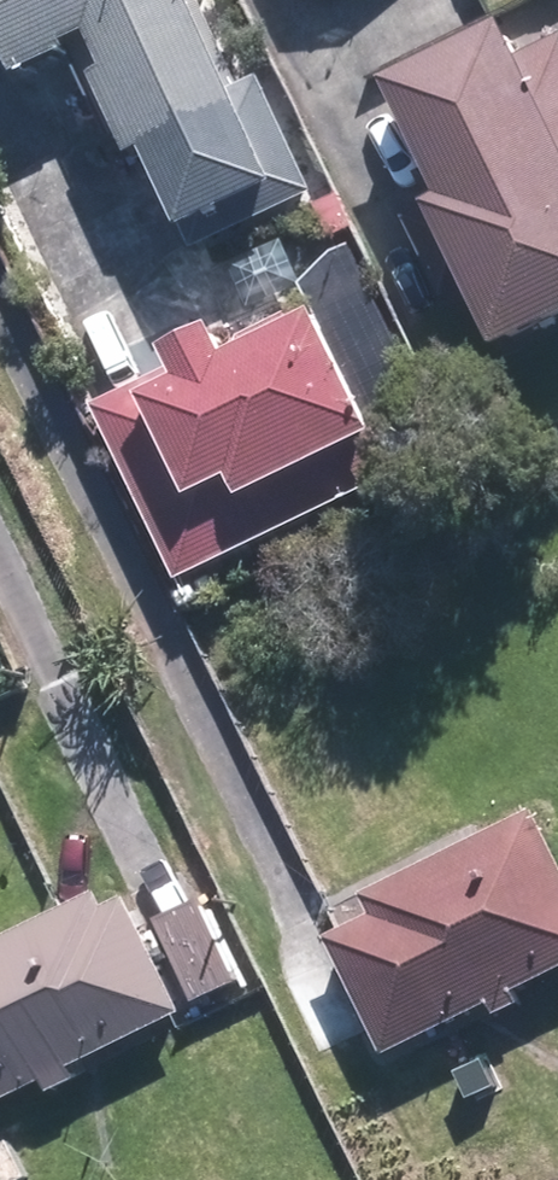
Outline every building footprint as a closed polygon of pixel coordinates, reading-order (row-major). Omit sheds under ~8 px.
[(192,0),(0,0),(0,57),(6,70),(71,40),(123,155),(238,103),(192,0)] [(544,18),(557,48),(557,11),(544,18)] [(421,320),(435,313),(455,352),(527,316),(497,255),(557,224),(557,182),(521,109),(441,149),(422,107),(335,150),(421,320)] [(207,241),(294,201),(255,119),(169,158),(207,241)] [(332,196),(308,209),(327,242),(350,229),(332,196)] [(213,352),(202,330),(148,356),(152,367),(80,401),(166,578),(382,473),(306,314),(304,309),(297,310),(281,306),(226,332),(220,348),(213,352)] [(557,959),(557,868),(526,804),(354,890),(365,911),(318,934),(378,1051),(557,959)] [(191,1014),(136,898),(116,909),(107,891),(0,943),(0,1107),(191,1014)] [(187,999),(233,977),(193,894),(147,916),(187,999)] [(499,1087),(481,1050),(449,1065),(467,1102),(499,1087)] [(1,1137),(0,1138),(0,1179),(14,1179),(21,1177),(1,1137)]
